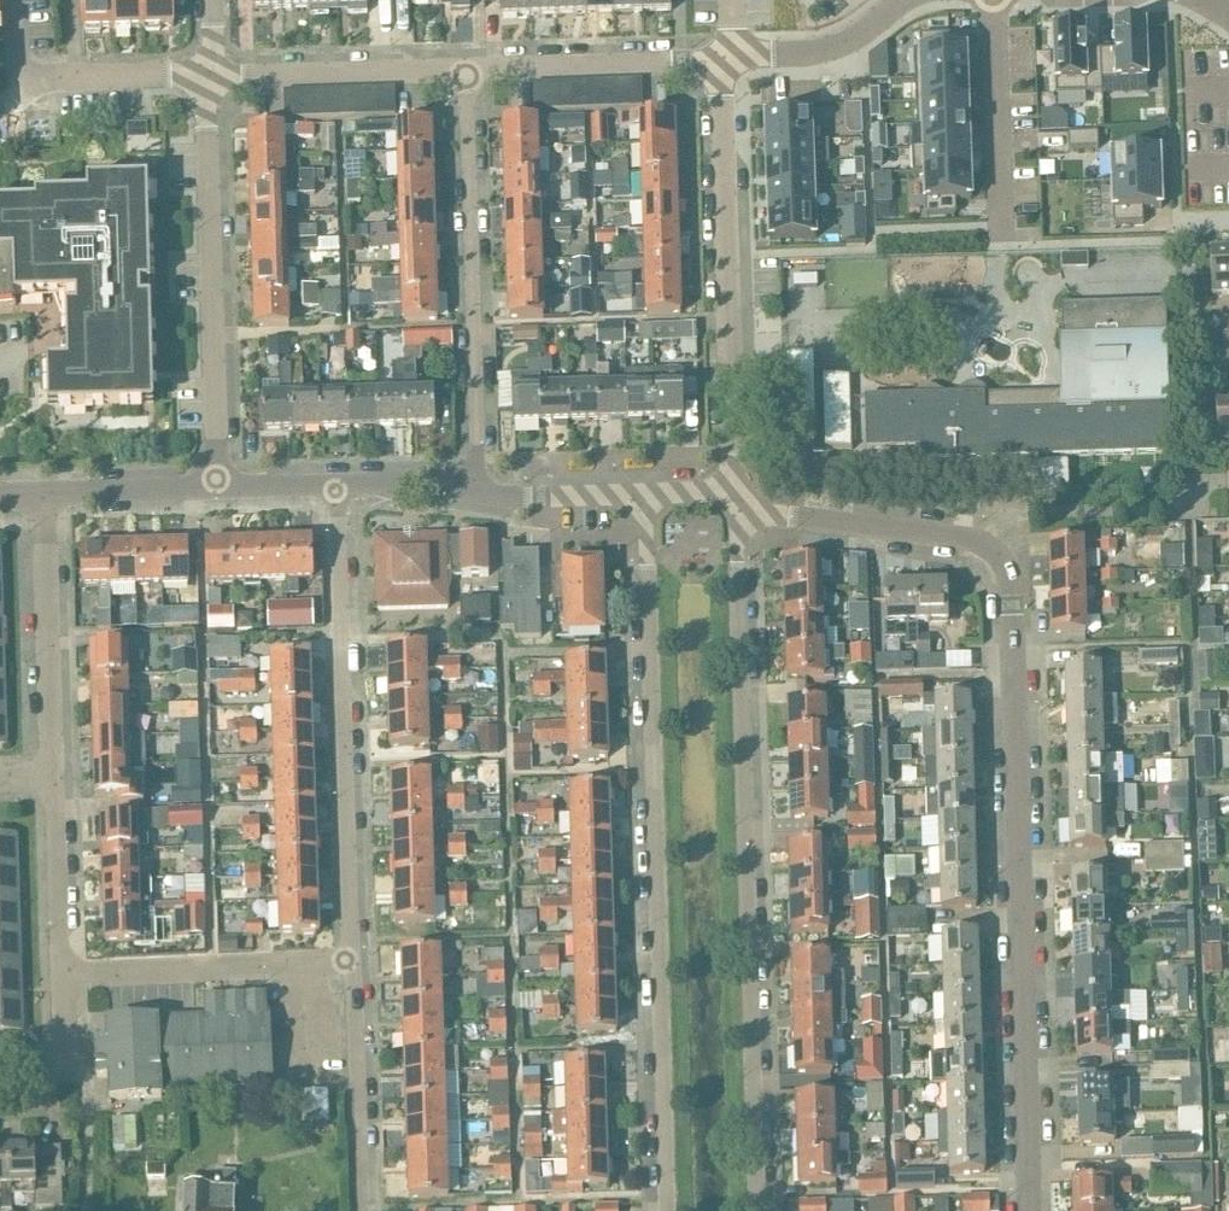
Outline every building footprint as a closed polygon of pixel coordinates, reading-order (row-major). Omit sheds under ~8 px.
[(113,0),(82,0),(83,31),(87,30),(87,34),(100,33),(100,30),(115,30),(113,0)] [(115,30),(117,30),(117,33),(130,32),(130,29),(145,29),(144,0),(113,0),(115,30)] [(145,29),(147,29),(147,32),(160,32),(160,28),(174,28),(173,0),(144,0),(145,29)] [(283,10),(283,0),(253,0),(253,11),(283,10)] [(310,9),(310,0),(283,0),(283,10),(310,9)] [(310,9),(311,15),(330,14),(330,8),(339,8),(339,0),(310,0),(310,9)] [(529,16),(528,0),(485,0),(485,3),(501,2),(501,17),(529,16)] [(529,16),(557,15),(557,0),(528,0),(529,16)] [(586,14),(586,0),(557,0),(557,15),(586,14)] [(586,14),(616,14),(616,0),(586,0),(586,14)] [(616,14),(644,13),(644,0),(616,0),(616,14)] [(644,13),(671,12),(671,0),(644,0),(644,13)] [(1100,51),(1101,81),(1148,80),(1146,25),(1115,26),(1115,51),(1100,51)] [(1101,81),(1100,51),(1086,52),(1085,27),(1054,29),(1056,95),(1102,93),(1101,81)] [(920,51),(914,51),(915,80),(968,78),(967,49),(950,50),(950,35),(920,36),(920,51)] [(887,43),(870,56),(871,81),(889,80),(887,43)] [(916,103),(969,101),(968,78),(915,80),(916,103)] [(616,109),(630,108),(629,80),(615,81),(616,109)] [(629,80),(630,108),(643,108),(643,80),(629,80)] [(589,109),(603,109),(602,81),(588,82),(589,109)] [(603,109),(616,109),(615,81),(602,81),(603,109)] [(548,111),(562,110),(561,82),(547,83),(548,111)] [(562,110),(575,110),(575,82),(561,82),(562,110)] [(575,110),(589,109),(588,82),(575,82),(575,110)] [(535,111),(548,111),(547,83),(534,83),(535,111)] [(367,117),(380,116),(379,88),(366,89),(367,117)] [(379,88),(380,116),(396,116),(396,88),(379,88)] [(353,117),(352,89),(339,90),(339,118),(353,117)] [(352,89),(353,117),(367,117),(366,89),(352,89)] [(312,118),(326,118),(325,90),(311,91),(312,118)] [(339,118),(339,90),(325,90),(326,118),(339,118)] [(870,90),(871,105),(880,104),(880,90),(870,90)] [(285,119),(299,119),(298,91),(284,91),(285,119)] [(299,119),(312,118),(311,91),(298,91),(299,119)] [(911,127),(970,124),(969,101),(916,103),(917,125),(911,126),(911,127)] [(846,120),(862,119),(861,104),(846,105),(846,120)] [(880,104),(871,105),(872,119),(881,118),(881,104),(880,104)] [(1042,112),(1043,132),(1068,131),(1067,119),(1059,111),(1042,112)] [(765,117),(766,143),(813,142),(812,115),(765,117)] [(643,130),(643,146),(678,145),(677,116),(620,117),(620,131),(643,130)] [(609,146),(608,117),(592,117),(593,146),(609,146)] [(505,120),(506,150),(539,149),(539,131),(569,131),(569,133),(586,133),(586,118),(505,120)] [(433,121),(357,123),(358,135),(399,134),(399,152),(434,151),(433,121)] [(912,150),(970,148),(970,124),(911,127),(912,150)] [(314,125),(297,125),(298,139),(315,138),(314,127),(314,125)] [(250,127),(251,157),(285,156),(285,126),(250,127)] [(336,154),(336,131),(321,131),(322,154),(336,154)] [(1069,151),(1099,150),(1098,134),(1068,135),(1069,151)] [(873,151),(883,151),(882,137),(872,138),(873,151)] [(767,167),(814,165),(813,142),(766,143),(767,167)] [(643,146),(644,174),(678,174),(678,145),(643,146)] [(970,148),(912,150),(913,173),(925,173),(971,171),(970,148)] [(540,177),(539,149),(506,150),(506,177),(540,177)] [(586,149),(571,150),(571,167),(586,166),(586,149)] [(854,150),(854,164),(864,163),(863,149),(854,150)] [(399,152),(400,180),(435,179),(434,151),(399,152)] [(873,165),(883,165),(883,151),(873,151),(873,165)] [(1112,182),(1161,180),(1160,152),(1111,154),(1112,182)] [(251,157),(252,184),(286,183),(285,156),(251,157)] [(348,182),(360,181),(359,163),(347,164),(348,182)] [(628,163),(613,163),(613,175),(628,174),(628,163)] [(864,177),(864,163),(854,164),(855,178),(864,177)] [(768,190),(815,188),(814,165),(767,167),(768,190)] [(608,167),(596,167),(597,175),(609,175),(608,167)] [(971,171),(925,173),(926,216),(956,215),(956,200),(972,200),(971,171)] [(300,172),(300,183),(315,182),(325,182),(324,172),(300,172)] [(613,175),(612,175),(613,188),(630,188),(629,174),(628,174),(613,175)] [(679,201),(678,174),(644,174),(645,202),(679,201)] [(587,175),(570,176),(571,204),(588,204),(587,175)] [(594,175),(594,190),(595,190),(613,189),(613,188),(612,175),(609,175),(597,175),(594,175)] [(506,177),(507,206),(541,205),(540,177),(506,177)] [(400,180),(401,208),(436,207),(435,179),(400,180)] [(1143,210),(1162,209),(1161,180),(1112,182),(1114,226),(1144,224),(1143,210)] [(361,201),(360,181),(348,182),(349,201),(361,201)] [(13,306),(14,306),(16,306),(16,295),(15,277),(29,276),(29,289),(63,288),(63,289),(81,288),(81,290),(76,290),(76,291),(77,318),(81,318),(82,325),(77,325),(78,353),(82,353),(83,359),(78,359),(79,388),(83,388),(84,405),(84,406),(111,405),(157,404),(156,379),(156,372),(152,263),(152,235),(150,182),(88,183),(88,196),(0,205),(0,307),(13,306)] [(300,183),(286,183),(252,184),(252,213),(287,212),(287,196),(315,195),(315,182),(300,183)] [(768,190),(769,214),(815,212),(815,188),(768,190)] [(866,196),(856,196),(857,211),(861,210),(865,210),(866,210),(866,196)] [(645,202),(645,230),(680,229),(679,201),(645,202)] [(541,221),(541,205),(507,206),(508,234),(542,233),(555,233),(572,232),(571,220),(541,221)] [(401,208),(402,238),(436,237),(436,207),(401,208)] [(846,242),(865,241),(864,210),(861,210),(857,211),(845,211),(846,242)] [(287,229),(287,212),(252,213),(253,242),(317,240),(317,228),(287,229)] [(816,239),(815,212),(769,214),(770,241),(816,239)] [(631,218),(614,219),(614,231),(631,231),(631,218)] [(371,239),(387,238),(387,226),(370,227),(371,239)] [(368,238),(368,227),(352,228),(352,238),(368,238)] [(681,257),(680,229),(645,230),(646,258),(681,257)] [(618,231),(597,232),(598,246),(618,245),(618,231)] [(572,244),(572,232),(555,233),(555,244),(572,244)] [(508,234),(509,262),(542,261),(542,233),(508,234)] [(437,264),(436,237),(402,238),(387,238),(371,239),(371,251),(402,249),(403,265),(437,264)] [(253,242),(254,271),(289,270),(288,252),(340,251),(339,240),(317,240),(253,242)] [(1228,295),(1228,246),(1226,246),(1226,253),(1210,253),(1212,296),(1228,295)] [(1088,254),(1073,255),(1074,270),(1088,269),(1088,254)] [(646,258),(647,286),(681,285),(681,257),(646,258)] [(543,289),(542,261),(509,262),(509,290),(543,289)] [(374,294),(438,292),(437,264),(403,265),(403,282),(374,284),(374,294)] [(254,271),(255,298),(290,297),(289,270),(254,271)] [(616,276),(616,287),(633,286),(633,275),(616,276)] [(616,287),(616,276),(600,276),(600,287),(616,287)] [(590,277),(573,277),(573,287),(590,287),(590,277)] [(303,297),(319,296),(319,285),(302,286),(303,297)] [(682,313),(681,285),(647,286),(648,314),(682,313)] [(633,299),(633,286),(616,287),(617,299),(633,299)] [(543,289),(509,290),(510,318),(544,317),(543,289)] [(342,318),(341,292),(322,293),(323,315),(342,318)] [(439,320),(438,292),(374,294),(374,296),(373,296),(373,307),(404,306),(404,321),(439,320)] [(592,293),(572,294),(572,300),(572,318),(593,317),(592,293)] [(373,294),(350,295),(350,308),(373,307),(373,296),(373,294)] [(319,308),(319,296),(303,297),(303,309),(319,308)] [(290,325),(290,297),(255,298),(256,326),(290,325)] [(941,395),(866,398),(866,405),(867,449),(867,450),(895,449),(907,448),(920,448),(921,462),(1038,458),(1171,454),(1169,405),(1169,389),(1167,389),(1166,338),(1168,338),(1167,302),(1063,306),(1064,341),(1065,341),(1089,340),(1090,381),(1066,382),(1066,392),(941,395)] [(697,324),(652,325),(653,343),(684,342),(684,356),(697,356),(697,324)] [(640,343),(653,343),(652,325),(640,326),(640,343)] [(615,327),(598,327),(598,345),(615,344),(615,327)] [(541,375),(540,358),(539,328),(514,329),(514,343),(528,343),(529,374),(512,374),(513,423),(542,422),(541,387),(541,375)] [(361,353),(360,334),(348,335),(349,353),(361,353)] [(345,336),(333,336),(333,349),(346,348),(345,336)] [(289,354),(288,340),(269,341),(270,355),(289,354)] [(596,340),(585,340),(586,374),(597,374),(597,366),(596,340)] [(292,366),(303,366),(303,360),(300,355),(299,354),(291,354),(292,366)] [(814,356),(787,356),(788,405),(789,427),(788,427),(789,429),(800,428),(814,428),(814,433),(825,433),(826,449),(825,449),(825,451),(827,451),(828,451),(829,451),(853,450),(853,449),(852,449),(851,405),(850,378),(823,378),(814,379),(814,356)] [(552,358),(540,358),(541,375),(553,375),(552,358)] [(394,393),(377,394),(378,428),(407,427),(405,364),(404,364),(404,361),(393,361),(394,393)] [(416,363),(405,364),(407,427),(435,426),(434,392),(418,392),(418,377),(417,377),(416,363)] [(280,383),(292,383),(292,366),(280,367),(280,383)] [(303,366),(292,366),(292,383),(304,383),(303,366)] [(599,421),(627,420),(626,384),(609,385),(608,366),(597,366),(597,374),(598,385),(599,421)] [(654,372),(655,419),(684,418),(683,371),(654,372)] [(627,420),(655,419),(654,372),(625,373),(626,384),(627,420)] [(569,386),(570,422),(599,421),(598,385),(569,386)] [(542,422),(570,422),(569,386),(541,387),(542,422)] [(377,394),(349,395),(350,428),(378,428),(377,394)] [(294,430),(322,429),(321,395),(293,396),(294,430)] [(321,395),(322,429),(350,428),(349,395),(321,395)] [(294,430),(293,396),(264,397),(265,431),(294,430)] [(1228,447),(1228,405),(1216,406),(1218,448),(1228,447)] [(1024,464),(1024,482),(1024,491),(1025,493),(1029,493),(1069,492),(1069,490),(1068,463),(1038,464),(1038,458),(1028,458),(1028,464),(1024,464)] [(1141,487),(1156,487),(1155,476),(1141,476),(1141,487)] [(447,592),(453,578),(452,539),(447,539),(447,536),(375,538),(377,610),(448,608),(447,592)] [(488,538),(452,539),(453,578),(489,577),(488,538)] [(312,541),(286,542),(287,583),(313,582),(312,541)] [(261,584),(262,584),(260,542),(234,543),(235,585),(245,584),(245,588),(261,587),(261,584)] [(286,542),(260,542),(262,584),(287,583),(286,542)] [(1118,553),(1117,542),(1101,543),(1101,554),(1118,553)] [(1196,542),(1197,563),(1212,562),(1212,542),(1196,542)] [(208,585),(235,585),(234,543),(207,544),(208,585)] [(1050,545),(1050,571),(1084,570),(1083,543),(1050,545)] [(188,545),(162,546),(163,587),(189,586),(188,545)] [(110,547),(111,588),(137,587),(136,546),(110,547)] [(137,587),(163,587),(162,546),(136,546),(137,587)] [(505,601),(500,602),(501,623),(501,630),(510,629),(515,629),(516,638),(542,638),(541,611),(537,611),(537,603),(540,603),(539,565),(539,552),(538,552),(514,553),(514,558),(505,558),(505,546),(503,546),(505,601)] [(110,547),(83,548),(84,589),(99,589),(100,611),(111,611),(112,611),(111,588),(110,547)] [(784,562),(785,591),(822,590),(821,561),(784,562)] [(590,564),(590,562),(588,562),(588,564),(578,564),(578,562),(576,562),(576,564),(564,564),(565,636),(576,636),(577,643),(591,643),(591,635),(605,635),(604,573),(603,573),(602,563),(600,563),(600,564),(590,564)] [(1213,579),(1212,562),(1197,563),(1198,580),(1213,579)] [(868,589),(867,564),(849,564),(850,589),(868,589)] [(1050,571),(1051,602),(1085,601),(1084,570),(1050,571)] [(1119,583),(1118,572),(1102,573),(1102,584),(1119,583)] [(948,584),(917,585),(918,624),(949,623),(948,584)] [(905,639),(905,648),(918,647),(918,638),(918,624),(917,585),(885,586),(886,625),(886,639),(905,639)] [(224,590),(208,591),(208,607),(209,626),(209,629),(223,629),(225,629),(236,629),(236,620),(235,608),(225,608),(224,590)] [(822,619),(822,590),(785,591),(786,620),(822,619)] [(491,624),(491,600),(461,601),(462,625),(491,624)] [(1086,633),(1085,601),(1051,602),(1052,634),(1086,633)] [(1120,613),(1119,602),(1103,602),(1103,613),(1120,613)] [(269,631),(289,630),(288,603),(268,604),(269,631)] [(315,603),(288,603),(289,630),(315,630),(315,603)] [(850,605),(850,619),(870,618),(869,605),(850,605)] [(250,626),(250,606),(236,606),(236,626),(250,626)] [(138,629),(138,609),(123,610),(124,630),(138,629)] [(164,629),(163,609),(149,609),(150,629),(164,629)] [(200,610),(187,610),(187,627),(187,628),(200,627),(200,626),(200,610)] [(1199,610),(1199,620),(1214,619),(1214,610),(1199,610)] [(112,630),(111,611),(100,611),(97,611),(98,630),(112,630)] [(870,618),(850,619),(851,632),(870,632),(870,618)] [(786,620),(786,648),(823,647),(822,619),(786,620)] [(1214,619),(1199,620),(1199,631),(1215,631),(1214,619)] [(1200,648),(1223,647),(1223,637),(1223,631),(1199,632),(1200,648)] [(929,637),(918,638),(918,647),(918,655),(930,655),(929,637)] [(239,657),(239,642),(214,643),(214,658),(239,657)] [(93,646),(94,677),(129,676),(128,645),(93,646)] [(843,646),(823,647),(786,648),(787,678),(824,677),(824,661),(844,660),(843,646)] [(387,648),(388,673),(428,672),(444,671),(460,671),(460,660),(427,661),(427,647),(387,648)] [(871,666),(871,647),(852,647),(852,667),(871,666)] [(1178,666),(1178,652),(1139,653),(1139,668),(1178,666)] [(178,654),(179,675),(198,674),(197,654),(178,654)] [(906,655),(898,656),(899,673),(914,673),(914,656),(906,655)] [(950,671),(949,655),(918,656),(919,672),(950,671)] [(1217,671),(1217,655),(1199,656),(1199,672),(1217,671)] [(272,657),(273,681),(311,680),(310,656),(272,657)] [(551,687),(567,687),(607,686),(606,660),(566,661),(567,676),(534,676),(534,687),(551,687)] [(1066,669),(1067,697),(1102,696),(1101,668),(1066,669)] [(461,683),(460,671),(444,671),(444,683),(461,683)] [(255,672),(238,673),(238,684),(256,684),(255,672)] [(428,672),(388,673),(389,697),(429,696),(428,672)] [(199,687),(198,674),(179,675),(179,688),(199,687)] [(130,706),(129,676),(94,677),(95,707),(130,706)] [(273,681),(274,708),(312,708),(311,680),(273,681)] [(238,684),(220,684),(220,696),(256,695),(256,684),(238,684)] [(921,699),(921,684),(883,685),(883,700),(921,699)] [(607,686),(567,687),(568,710),(607,708),(607,686)] [(551,698),(551,687),(534,687),(534,698),(551,698)] [(165,701),(169,702),(173,700),(174,696),(173,692),(170,690),(166,689),(163,691),(161,695),(162,699),(165,701)] [(872,693),(845,693),(846,718),(854,717),(854,730),(873,730),(872,693)] [(1220,713),(1219,695),(1199,696),(1200,714),(1220,713)] [(429,696),(389,697),(390,722),(430,721),(429,696)] [(1103,727),(1102,696),(1067,697),(1068,728),(1103,727)] [(935,710),(936,730),(971,729),(970,700),(939,701),(939,697),(924,698),(924,710),(935,710)] [(789,703),(790,732),(827,731),(826,702),(789,703)] [(1169,704),(1169,725),(1180,724),(1179,704),(1169,704)] [(95,707),(96,736),(131,735),(130,706),(95,707)] [(313,731),(312,708),(274,708),(274,732),(313,731)] [(608,733),(607,708),(568,710),(569,724),(535,725),(534,725),(535,736),(608,733)] [(462,709),(445,710),(445,720),(462,719),(462,709)] [(1211,739),(1210,714),(1194,715),(1195,740),(1211,739)] [(462,719),(445,720),(445,730),(463,730),(462,719)] [(180,722),(181,734),(200,734),(200,721),(180,722)] [(430,745),(430,721),(390,722),(391,747),(430,745)] [(257,722),(240,722),(240,733),(257,732),(257,722)] [(1181,748),(1180,724),(1169,725),(1170,748),(1181,748)] [(535,736),(534,725),(519,726),(520,737),(532,736),(535,736)] [(1104,757),(1103,727),(1068,728),(1068,758),(1104,757)] [(922,761),(937,761),(972,759),(971,729),(936,730),(922,730),(922,761)] [(498,730),(481,730),(482,753),(499,753),(498,730)] [(274,732),(275,757),(313,756),(313,731),(274,732)] [(790,732),(790,761),(828,760),(827,731),(790,732)] [(257,732),(240,733),(240,745),(258,744),(257,732)] [(609,759),(608,733),(535,736),(535,747),(570,746),(570,760),(609,759)] [(200,748),(200,734),(181,734),(181,748),(200,748)] [(96,736),(97,767),(132,766),(131,735),(96,736)] [(532,736),(520,737),(513,737),(513,771),(534,770),(532,736)] [(1164,757),(1164,738),(1147,739),(1148,758),(1164,757)] [(883,741),(883,763),(894,762),(893,740),(883,741)] [(1214,740),(1194,740),(1195,762),(1214,761),(1214,740)] [(855,759),(874,758),(874,745),(855,746),(855,759)] [(275,757),(276,781),(314,780),(313,756),(275,757)] [(1068,758),(1069,786),(1105,785),(1104,770),(1112,770),(1111,757),(1104,757),(1068,758)] [(874,758),(855,759),(855,773),(863,772),(863,788),(874,787),(875,787),(874,758)] [(973,788),(972,759),(937,761),(938,790),(973,788)] [(790,761),(791,790),(828,788),(828,760),(790,761)] [(894,762),(883,763),(884,785),(894,784),(894,762)] [(1171,764),(1171,783),(1182,783),(1181,763),(1171,764)] [(132,781),(132,766),(97,767),(98,797),(118,797),(118,804),(145,803),(144,781),(132,781)] [(241,783),(259,783),(258,770),(241,770),(241,783)] [(392,776),(393,801),(431,800),(431,775),(392,776)] [(315,801),(314,780),(276,781),(276,802),(315,801)] [(200,804),(199,781),(182,782),(182,791),(173,791),(174,805),(200,804)] [(259,793),(259,783),(241,783),(242,793),(259,793)] [(1069,786),(1070,817),(1106,816),(1105,785),(1069,786)] [(464,788),(447,789),(448,800),(464,799),(464,789),(464,788)] [(476,788),(464,789),(464,799),(477,799),(476,788)] [(610,788),(570,789),(571,813),(610,812),(610,788)] [(829,818),(828,788),(791,790),(792,819),(829,818)] [(938,790),(924,790),(925,820),(938,819),(974,818),(973,788),(938,790)] [(464,799),(448,800),(448,812),(465,811),(464,799)] [(393,801),(393,824),(432,824),(431,800),(393,801)] [(885,821),(895,821),(894,800),(884,800),(885,821)] [(276,802),(277,828),(316,828),(315,801),(276,802)] [(554,803),(537,804),(537,814),(554,813),(554,803)] [(1188,815),(1188,804),(1169,804),(1169,816),(1188,815)] [(1216,804),(1197,805),(1198,823),(1217,822),(1216,804)] [(203,827),(202,809),(171,811),(172,828),(203,827)] [(875,826),(874,809),(848,810),(849,827),(875,826)] [(610,812),(571,813),(572,838),(611,837),(610,812)] [(555,826),(554,813),(537,814),(537,826),(555,826)] [(1125,816),(1106,816),(1070,817),(1071,849),(1106,848),(1106,830),(1125,830),(1125,816)] [(243,818),(243,828),(260,827),(260,817),(243,818)] [(938,819),(939,849),(975,848),(974,818),(938,819)] [(103,820),(104,850),(139,849),(147,849),(147,837),(139,837),(138,819),(103,820)] [(896,844),(895,821),(885,821),(886,844),(896,844)] [(393,824),(394,848),(433,847),(432,824),(393,824)] [(1215,824),(1198,825),(1200,863),(1216,863),(1215,824)] [(260,827),(243,828),(244,842),(261,841),(260,827)] [(316,852),(316,828),(277,828),(278,853),(316,852)] [(876,851),(876,833),(849,834),(849,851),(876,851)] [(18,867),(18,837),(0,838),(0,867),(18,867)] [(449,837),(449,847),(466,846),(466,837),(449,837)] [(611,837),(572,838),(572,864),(612,863),(611,837)] [(789,846),(790,874),(826,873),(826,845),(789,846)] [(1184,845),(1145,846),(1145,861),(1184,860),(1184,845)] [(466,846),(449,847),(449,860),(467,859),(466,846)] [(433,874),(433,847),(394,848),(395,875),(433,874)] [(204,862),(203,848),(184,848),(185,862),(204,862)] [(976,878),(975,848),(939,849),(940,879),(976,878)] [(104,850),(105,880),(140,879),(139,849),(104,850)] [(278,853),(279,879),(317,878),(316,852),(278,853)] [(539,853),(539,865),(556,864),(556,852),(539,853)] [(886,859),(887,879),(887,881),(915,880),(914,858),(886,859)] [(1184,860),(1145,861),(1146,875),(1185,874),(1184,860)] [(612,863),(572,864),(573,887),(613,885),(612,863)] [(556,875),(556,864),(539,865),(516,865),(516,876),(539,876),(539,875),(556,875)] [(19,901),(18,867),(0,867),(0,901),(19,901)] [(261,867),(244,868),(244,878),(261,878),(261,867)] [(790,874),(791,903),(827,902),(826,873),(790,874)] [(395,875),(395,898),(434,897),(433,874),(395,875)] [(1072,877),(1073,908),(1108,907),(1107,876),(1072,877)] [(261,878),(244,878),(245,890),(262,890),(261,878)] [(318,904),(317,878),(279,879),(279,905),(318,904)] [(855,901),(878,901),(878,878),(854,879),(855,901)] [(977,909),(976,878),(940,879),(928,879),(928,893),(941,892),(941,910),(977,909)] [(105,880),(106,911),(150,909),(150,897),(149,879),(140,879),(105,880)] [(910,900),(909,883),(890,883),(891,900),(910,900)] [(574,900),(540,901),(540,913),(558,913),(574,912),(613,911),(613,885),(573,887),(574,900)] [(450,886),(450,897),(468,896),(467,886),(450,886)] [(1219,900),(1219,888),(1203,889),(1203,901),(1219,900)] [(186,908),(187,908),(205,908),(206,907),(205,895),(186,895),(186,908)] [(468,908),(468,896),(450,897),(451,909),(468,908)] [(435,923),(434,897),(395,898),(396,924),(435,923)] [(20,934),(19,901),(0,901),(0,934),(20,934)] [(878,901),(855,901),(856,941),(880,940),(878,901)] [(828,931),(827,902),(791,903),(791,932),(828,931)] [(318,904),(279,905),(280,934),(301,933),(301,936),(315,935),(315,933),(319,932),(318,904)] [(1073,908),(1074,936),(1108,935),(1108,918),(1116,918),(1116,906),(1108,907),(1073,908)] [(205,934),(205,908),(187,908),(188,934),(205,934)] [(150,923),(150,909),(106,911),(107,941),(136,940),(136,946),(157,945),(156,923),(150,923)] [(888,910),(888,924),(927,923),(926,909),(888,910)] [(1175,912),(1176,932),(1194,932),(1193,910),(1186,911),(1175,912)] [(613,911),(574,912),(575,935),(614,934),(613,911)] [(558,924),(558,913),(540,913),(541,924),(558,924)] [(264,935),(263,923),(246,923),(246,936),(264,935)] [(927,923),(888,924),(888,939),(927,938),(927,923)] [(1222,931),(1206,931),(1206,946),(1223,945),(1222,931)] [(1195,955),(1194,932),(1176,932),(1177,956),(1195,955)] [(20,934),(0,934),(0,966),(21,965),(20,934)] [(614,934),(575,935),(575,960),(615,958),(614,934)] [(943,965),(978,964),(977,935),(942,936),(943,965)] [(1108,935),(1074,936),(1075,966),(1109,965),(1109,950),(1117,949),(1117,935),(1108,935)] [(479,966),(488,965),(505,965),(505,950),(499,940),(478,941),(479,966)] [(542,950),(542,960),(559,960),(559,949),(542,950)] [(402,953),(403,978),(441,977),(441,951),(402,953)] [(1219,963),(1218,951),(1204,951),(1205,963),(1219,963)] [(792,957),(793,986),(829,986),(828,956),(792,957)] [(615,958),(575,960),(576,985),(616,984),(615,958)] [(559,960),(542,960),(522,961),(522,974),(543,973),(543,972),(560,972),(559,960)] [(943,965),(944,995),(979,994),(978,964),(943,965)] [(22,998),(21,965),(0,966),(0,999),(22,998)] [(488,965),(488,975),(505,974),(505,965),(488,965)] [(1109,965),(1075,966),(1076,995),(1110,994),(1110,977),(1117,977),(1117,965),(1109,965)] [(881,984),(881,970),(861,971),(862,985),(881,984)] [(1177,971),(1178,993),(1188,993),(1188,970),(1177,971)] [(506,986),(505,974),(488,975),(488,987),(506,986)] [(889,976),(890,997),(901,996),(900,975),(889,976)] [(442,1001),(441,977),(403,978),(403,1002),(442,1001)] [(616,984),(576,985),(577,1010),(617,1009),(616,984)] [(829,986),(793,987),(794,1016),(846,1015),(845,985),(829,986)] [(918,997),(918,985),(905,985),(905,997),(918,997)] [(1197,993),(1188,993),(1178,993),(1178,1015),(1189,1015),(1189,1012),(1198,1011),(1197,993)] [(945,1025),(980,1024),(979,994),(944,995),(945,1025)] [(1110,995),(1110,994),(1076,995),(1076,1025),(1111,1024),(1111,1012),(1130,1011),(1130,994),(1110,995)] [(266,1015),(265,995),(204,998),(205,1018),(107,1023),(107,1042),(95,1043),(97,1077),(109,1077),(110,1099),(162,1097),(161,1089),(272,1084),(268,1015),(266,1015)] [(901,996),(890,997),(891,1020),(901,1020),(901,996)] [(22,998),(0,999),(0,1033),(23,1032),(22,998)] [(560,998),(543,999),(543,1010),(561,1010),(560,998)] [(881,1000),(862,1001),(863,1014),(882,1013),(881,1000)] [(443,1024),(442,1001),(403,1002),(404,1025),(443,1024)] [(617,1009),(577,1010),(578,1034),(617,1033),(617,1009)] [(561,1010),(543,1010),(544,1022),(561,1021),(561,1010)] [(506,1012),(489,1013),(489,1023),(507,1023),(506,1012)] [(882,1013),(863,1014),(863,1028),(882,1027),(882,1013)] [(794,1016),(795,1044),(831,1043),(831,1027),(846,1027),(846,1015),(794,1016)] [(507,1023),(489,1023),(490,1036),(507,1035),(507,1023)] [(404,1025),(405,1050),(444,1049),(443,1024),(404,1025)] [(945,1025),(938,1025),(938,1038),(945,1037),(946,1053),(981,1052),(980,1024),(945,1025)] [(1126,1024),(1111,1024),(1076,1025),(1077,1056),(1112,1055),(1111,1038),(1127,1037),(1126,1024)] [(892,1035),(892,1056),(903,1056),(902,1035),(892,1035)] [(884,1081),(882,1042),(864,1043),(865,1064),(858,1064),(858,1082),(884,1081)] [(831,1043),(795,1044),(796,1074),(832,1072),(832,1056),(844,1056),(844,1043),(831,1043)] [(444,1049),(405,1050),(406,1075),(445,1075),(444,1049)] [(946,1053),(930,1054),(931,1084),(947,1084),(982,1083),(981,1052),(946,1053)] [(1152,1054),(1152,1068),(1190,1066),(1189,1052),(1152,1054)] [(903,1056),(892,1056),(893,1079),(903,1079),(903,1056)] [(508,1061),(491,1062),(491,1071),(508,1071),(508,1061)] [(604,1062),(565,1063),(566,1088),(605,1087),(604,1062)] [(1190,1081),(1190,1066),(1152,1068),(1153,1083),(1175,1082),(1190,1081)] [(508,1071),(491,1071),(491,1084),(508,1083),(509,1083),(508,1071)] [(406,1075),(406,1103),(445,1101),(445,1075),(406,1075)] [(523,1079),(524,1089),(541,1088),(541,1079),(523,1079)] [(947,1084),(948,1114),(983,1113),(982,1083),(947,1084)] [(1078,1084),(1079,1114),(1113,1113),(1112,1083),(1078,1084)] [(605,1087),(566,1088),(567,1112),(605,1111),(605,1087)] [(541,1088),(524,1089),(524,1102),(524,1108),(524,1110),(541,1110),(541,1101),(541,1088)] [(885,1108),(884,1088),(861,1089),(861,1108),(885,1108)] [(329,1121),(328,1093),(303,1094),(304,1122),(329,1121)] [(894,1094),(893,1094),(894,1116),(904,1116),(919,1116),(918,1111),(905,1111),(904,1094),(894,1094)] [(797,1098),(798,1127),(834,1126),(833,1097),(797,1098)] [(406,1103),(407,1124),(446,1122),(445,1101),(406,1103)] [(492,1110),(493,1120),(510,1119),(510,1110),(492,1110)] [(567,1112),(554,1113),(554,1137),(568,1137),(606,1135),(605,1111),(567,1112)] [(948,1114),(948,1143),(984,1142),(983,1113),(948,1114)] [(1113,1113),(1079,1114),(1080,1145),(1114,1144),(1113,1127),(1123,1126),(1122,1113),(1113,1113)] [(904,1116),(894,1116),(895,1139),(905,1138),(904,1116)] [(510,1132),(510,1119),(493,1120),(493,1132),(492,1132),(493,1132),(510,1132)] [(524,1119),(525,1138),(542,1137),(542,1119),(524,1119)] [(447,1146),(446,1122),(407,1124),(408,1148),(447,1146)] [(885,1140),(885,1125),(866,1126),(867,1140),(885,1140)] [(798,1127),(798,1156),(835,1155),(834,1126),(798,1127)] [(493,1132),(492,1132),(493,1147),(510,1146),(511,1146),(511,1132),(510,1132),(493,1132)] [(607,1160),(606,1136),(568,1137),(569,1162),(607,1160)] [(542,1137),(525,1138),(526,1158),(543,1158),(542,1137)] [(1203,1156),(1203,1140),(1154,1142),(1154,1157),(1203,1156)] [(1,1186),(1,1210),(12,1210),(12,1197),(10,1142),(0,1143),(0,1186),(1,1186)] [(21,1142),(10,1142),(12,1197),(34,1196),(33,1149),(21,1150),(21,1142)] [(985,1174),(984,1142),(948,1143),(940,1144),(940,1158),(949,1157),(949,1175),(985,1174)] [(447,1147),(408,1148),(409,1173),(448,1172),(447,1147)] [(910,1163),(909,1147),(895,1147),(896,1164),(910,1163)] [(61,1148),(33,1149),(34,1196),(35,1210),(63,1209),(61,1148)] [(836,1184),(835,1155),(798,1156),(799,1186),(836,1184)] [(494,1159),(494,1169),(511,1168),(511,1158),(494,1159)] [(607,1160),(569,1162),(569,1180),(552,1181),(553,1195),(584,1194),(584,1187),(608,1186),(607,1160)] [(540,1163),(526,1164),(527,1195),(541,1195),(540,1163)] [(1201,1166),(1152,1168),(1153,1196),(1191,1194),(1191,1209),(1192,1210),(1214,1209),(1212,1166),(1201,1166)] [(494,1169),(494,1181),(512,1180),(511,1168),(494,1169)] [(217,1172),(215,1192),(184,1190),(183,1210),(234,1210),(237,1173),(217,1172)] [(448,1172),(409,1173),(409,1197),(448,1196),(448,1172)] [(936,1189),(936,1174),(897,1175),(897,1190),(936,1189)] [(887,1193),(886,1177),(860,1177),(860,1194),(887,1193)] [(1112,1195),(1132,1195),(1132,1181),(1074,1183),(1075,1210),(1112,1210),(1112,1195)] [(989,1197),(963,1198),(964,1210),(989,1210),(989,1197)] [(948,1198),(934,1198),(935,1210),(949,1210),(948,1198)] [(892,1200),(892,1199),(869,1200),(869,1201),(869,1210),(893,1210),(892,1200)] [(914,1200),(895,1200),(895,1210),(914,1210),(914,1200)] [(854,1201),(840,1201),(841,1210),(855,1210),(854,1201)] [(826,1202),(800,1203),(800,1210),(826,1210),(826,1202)]
